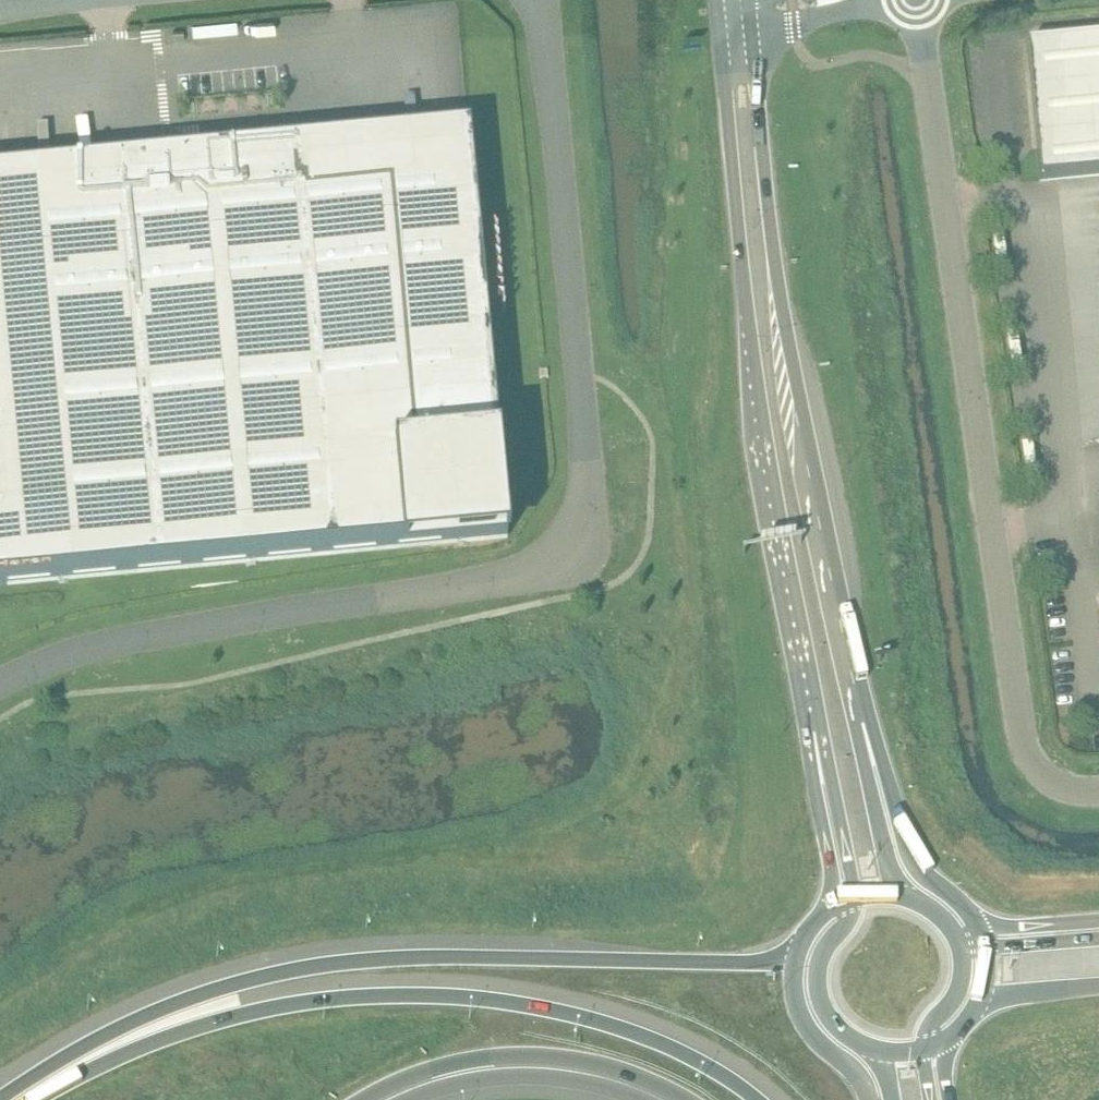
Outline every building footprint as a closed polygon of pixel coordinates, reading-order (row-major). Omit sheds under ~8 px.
[(1098,174),(1098,39),(1027,46),(1040,180),(1098,174)] [(402,547),(404,560),(509,550),(508,537),(471,144),(470,133),(0,178),(0,584),(402,547)]
